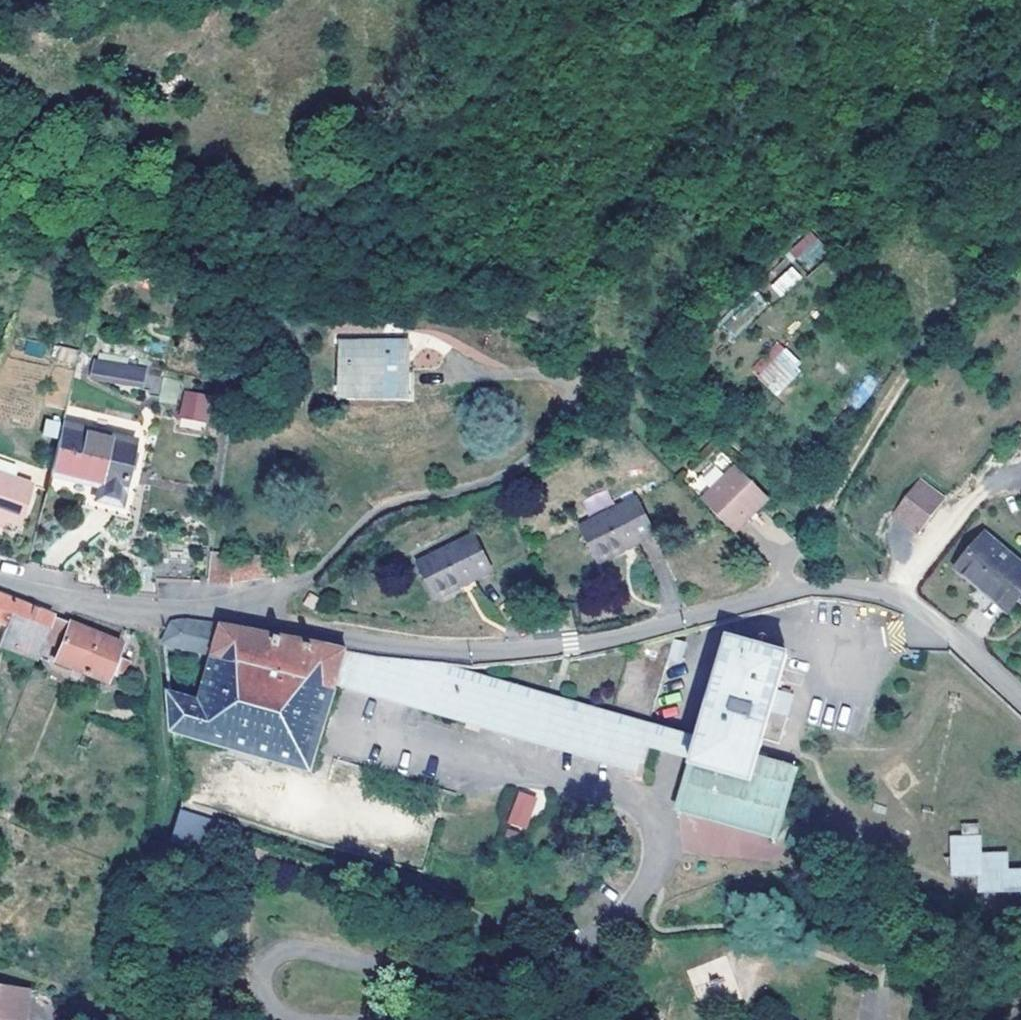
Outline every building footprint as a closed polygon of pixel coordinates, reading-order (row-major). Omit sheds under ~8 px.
[(788,251),(807,270),(828,249),(809,230),(788,251)] [(780,296),(802,277),(792,266),(770,284),(780,296)] [(348,326),(342,373),(402,381),(404,360),(411,359),(414,332),(348,326)] [(777,341),(749,370),(777,397),(805,367),(777,341)] [(126,392),(131,370),(91,361),(88,374),(95,376),(93,384),(126,392)] [(140,410),(153,413),(157,394),(144,391),(140,410)] [(175,429),(191,432),(198,433),(202,415),(192,412),(179,409),(175,429)] [(61,422),(48,473),(96,485),(93,498),(116,504),(122,482),(129,438),(61,422)] [(84,507),(117,515),(123,516),(139,441),(129,438),(122,482),(116,504),(93,498),(86,493),(84,507)] [(700,494),(735,525),(764,492),(730,461),(700,494)] [(48,473),(46,483),(86,493),(93,498),(96,485),(48,473)] [(1,520),(16,525),(29,485),(0,475),(0,520),(1,520)] [(934,504),(908,486),(883,521),(909,540),(934,504)] [(631,491),(576,520),(595,557),(650,528),(631,491)] [(468,531),(413,560),(432,597),(487,566),(468,531)] [(1016,604),(1020,597),(1020,566),(983,539),(978,543),(957,574),(1009,613),(1016,604)] [(238,558),(220,554),(212,578),(234,581),(237,562),(238,558)] [(237,562),(234,581),(275,577),(275,575),(268,555),(237,562)] [(144,560),(142,595),(178,597),(181,562),(144,560)] [(33,661),(35,654),(41,640),(51,618),(11,603),(0,599),(0,628),(2,629),(0,634),(0,648),(33,661)] [(51,618),(41,640),(57,647),(52,661),(102,682),(107,672),(120,676),(126,662),(113,656),(117,645),(51,618)] [(174,622),(163,644),(210,658),(197,701),(189,698),(191,692),(167,684),(171,733),(307,772),(334,690),(430,719),(433,711),(633,771),(642,744),(692,761),(677,808),(772,836),(793,768),(754,756),(760,741),(779,746),(786,721),(778,718),(766,714),(773,694),(785,657),(729,641),(698,742),(645,726),(673,636),(629,647),(610,714),(542,695),(454,668),(384,661),(182,619),(174,622)] [(41,640),(35,654),(52,661),(57,647),(41,640)] [(766,714),(778,718),(783,698),(773,694),(766,714)] [(525,830),(537,796),(518,789),(506,823),(525,830)] [(200,846),(209,814),(178,805),(171,838),(200,846)] [(959,837),(974,838),(973,824),(959,825),(959,837)] [(1002,870),(1001,854),(975,855),(974,838),(959,837),(949,838),(950,873),(974,872),(975,891),(1018,889),(1019,905),(1020,905),(1020,869),(1002,870)] [(22,990),(0,987),(0,1019),(17,1019),(22,990)]
